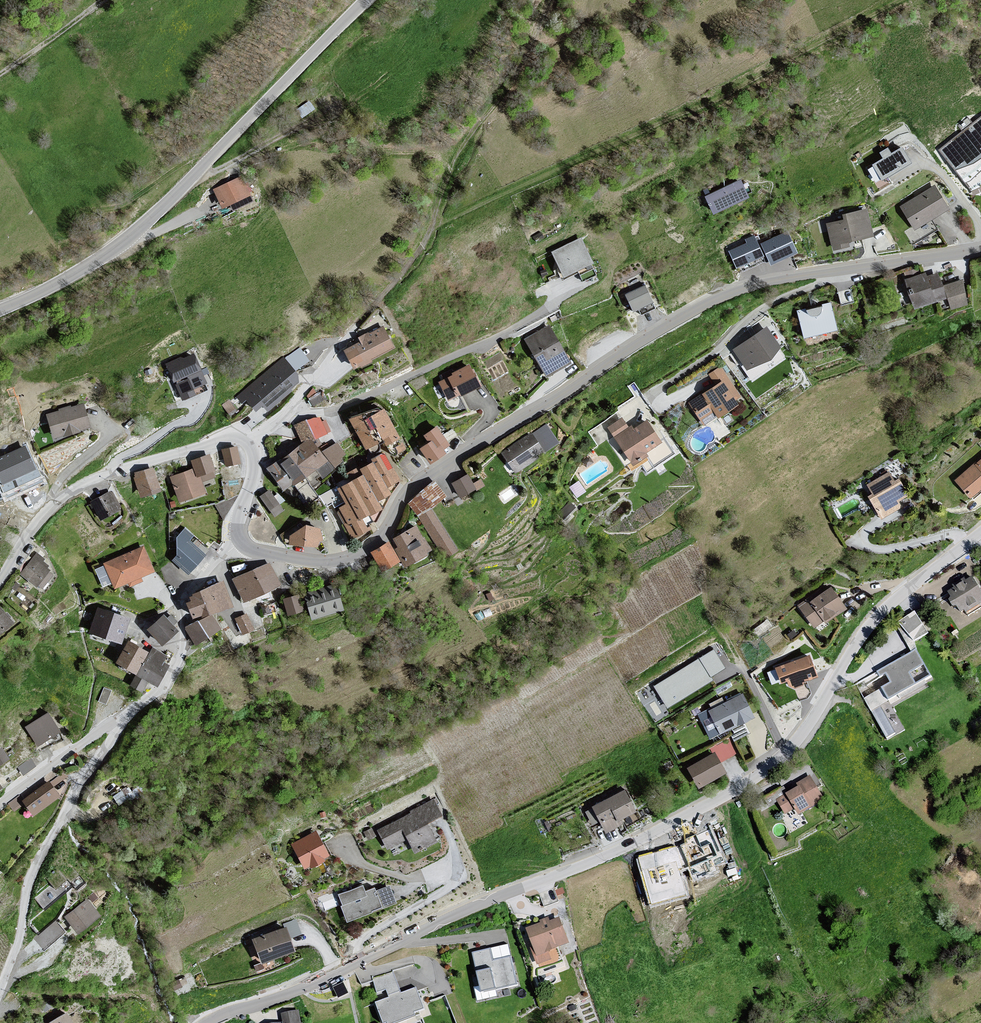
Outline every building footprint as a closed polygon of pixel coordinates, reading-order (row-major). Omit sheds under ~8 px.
[(309,102),(297,110),(302,117),(314,108),(309,102)] [(939,149),(972,191),(980,187),(980,116),(939,149)] [(882,158),(872,164),(882,181),(913,163),(903,146),(891,153),(888,148),(879,153),(882,158)] [(242,177),(215,190),(224,207),(230,204),(233,210),(253,200),(242,177)] [(740,180),(706,197),(715,215),(749,198),(740,180)] [(936,185),(901,206),(915,230),(950,208),(936,185)] [(843,220),(826,224),(833,251),(850,247),(849,243),(875,236),(867,208),(842,215),(843,220)] [(788,231),(761,243),(771,265),(798,253),(788,231)] [(728,251),(736,269),(764,256),(755,236),(745,240),(747,243),(728,251)] [(582,238),(551,252),(563,277),(594,263),(582,238)] [(916,307),(934,301),(947,297),(951,309),(968,303),(961,281),(943,287),(939,274),(926,278),(925,276),(924,274),(907,280),(916,307)] [(645,285),(625,294),(634,313),(654,304),(645,285)] [(853,302),(850,290),(838,292),(842,305),(853,302)] [(830,303),(797,311),(803,337),(836,329),(830,303)] [(551,325),(527,340),(552,381),(577,366),(551,325)] [(361,343),(345,351),(353,367),(392,348),(382,328),(359,339),(361,343)] [(767,329),(734,351),(747,368),(771,359),(779,346),(767,329)] [(191,389),(206,383),(194,356),(184,360),(183,358),(168,364),(183,399),(193,395),(191,389)] [(283,360),(250,387),(238,397),(242,403),(247,399),(256,410),(263,404),(267,409),(301,381),(283,360)] [(454,376),(441,383),(450,400),(479,385),(469,366),(453,374),(454,376)] [(714,390),(688,406),(706,428),(720,419),(723,420),(742,408),(741,405),(744,401),(720,368),(707,376),(714,390)] [(90,427),(83,405),(48,415),(54,437),(90,427)] [(380,446),(379,444),(378,443),(381,442),(384,440),(386,445),(398,439),(384,411),(367,419),(365,415),(352,422),(366,449),(369,448),(369,450),(370,451),(371,452),(373,453),(375,453),(376,453),(378,452),(379,451),(380,449),(380,447),(380,446)] [(344,455),(336,444),(323,454),(312,440),(326,434),(320,418),(316,420),(315,418),(296,426),(304,443),(302,444),(288,455),(305,477),(313,487),(319,482),(316,479),(320,476),(321,477),(334,468),(342,462),(339,458),(344,455)] [(660,442),(647,422),(638,428),(631,433),(622,419),(609,428),(617,439),(634,465),(648,456),(645,452),(660,442)] [(545,426),(505,453),(517,470),(557,443),(545,426)] [(437,428),(425,436),(430,443),(422,449),(431,463),(446,453),(443,448),(448,445),(437,428)] [(240,463),(236,447),(229,449),(223,450),(226,466),(240,463)] [(25,448),(0,458),(0,478),(2,483),(34,469),(25,448)] [(344,502),(339,505),(342,512),(339,513),(353,539),(359,536),(371,529),(370,526),(368,524),(371,522),(368,516),(371,514),(381,509),(377,501),(390,494),(386,488),(399,480),(393,469),(393,470),(384,454),(372,460),(373,463),(360,470),(359,468),(347,474),(351,482),(343,486),(342,487),(337,489),(344,502)] [(214,471),(208,455),(192,461),(195,469),(171,477),(180,501),(205,493),(199,476),(214,471)] [(288,455),(278,462),(293,483),(294,485),(305,477),(288,455)] [(956,480),(972,499),(980,491),(980,458),(956,480)] [(284,489),(293,483),(278,462),(276,464),(269,469),(284,489)] [(159,491),(152,468),(136,473),(137,478),(136,478),(136,481),(141,497),(159,491)] [(888,471),(865,485),(871,494),(868,496),(882,519),(900,508),(902,507),(900,503),(910,497),(898,479),(894,482),(888,471)] [(468,476),(454,484),(461,497),(483,484),(481,480),(472,485),(468,476)] [(313,487),(305,477),(294,485),(309,505),(314,501),(320,497),(313,487)] [(584,490),(578,480),(570,484),(576,494),(584,490)] [(434,482),(410,503),(419,516),(445,557),(456,550),(431,509),(445,496),(434,482)] [(334,506),(335,508),(339,505),(344,502),(337,489),(337,488),(321,497),(326,507),(332,503),(334,506)] [(283,510),(269,491),(261,497),(275,516),(283,510)] [(120,509),(111,492),(92,502),(101,519),(120,509)] [(306,527),(292,536),(291,544),(317,546),(318,539),(322,540),(320,530),(306,527)] [(429,550),(416,527),(395,539),(400,548),(397,550),(406,566),(426,555),(425,553),(429,550)] [(178,537),(179,555),(174,561),(189,573),(205,555),(188,541),(192,536),(185,529),(178,537)] [(398,561),(388,543),(373,552),(383,570),(398,561)] [(153,572),(144,548),(105,563),(115,587),(129,582),(130,586),(141,581),(140,577),(153,572)] [(44,559),(36,554),(21,574),(37,586),(38,584),(43,588),(52,576),(47,573),(49,571),(46,569),(48,566),(42,562),(44,559)] [(279,585),(270,564),(263,567),(234,579),(239,590),(244,601),(279,585)] [(949,594),(957,607),(959,611),(963,611),(966,617),(970,614),(971,617),(980,611),(980,587),(975,578),(949,594)] [(232,606),(223,583),(194,594),(195,596),(191,598),(192,602),(188,604),(193,617),(202,614),(203,617),(232,606)] [(343,609),(336,586),(306,594),(313,618),(343,609)] [(808,599),(799,606),(815,627),(824,620),(826,623),(846,608),(832,588),(811,603),(808,599)] [(302,611),(298,596),(285,600),(289,614),(302,611)] [(0,608),(0,609),(0,634),(13,623),(0,608)] [(129,619),(98,609),(90,633),(121,643),(129,619)] [(916,610),(901,618),(913,640),(929,632),(916,610)] [(220,629),(212,615),(187,629),(195,643),(220,629)] [(252,630),(246,615),(237,619),(243,633),(252,630)] [(177,631),(164,616),(149,630),(162,645),(177,631)] [(147,652),(129,642),(117,663),(136,673),(147,652)] [(714,647),(653,681),(665,703),(727,669),(714,647)] [(166,656),(153,649),(132,685),(142,691),(148,680),(157,685),(168,666),(162,663),(166,656)] [(917,650),(879,673),(882,679),(887,677),(891,685),(884,690),(890,701),(935,677),(917,650)] [(813,655),(778,667),(784,682),(790,681),(791,685),(796,688),(802,686),(806,684),(808,680),(821,675),(813,655)] [(744,694),(708,711),(723,734),(755,717),(744,694)] [(59,732),(48,715),(27,727),(38,745),(59,732)] [(720,758),(738,752),(732,737),(714,743),(720,758)] [(715,754),(688,769),(699,787),(726,773),(715,754)] [(799,788),(777,801),(787,816),(797,810),(801,817),(827,800),(810,777),(797,784),(799,788)] [(59,796),(49,782),(24,801),(34,815),(59,796)] [(113,795),(118,802),(129,793),(123,787),(113,795)] [(626,792),(594,807),(606,832),(622,824),(620,819),(635,812),(626,792)] [(19,793),(7,800),(13,809),(25,802),(19,793)] [(435,799),(379,831),(389,848),(408,837),(417,854),(440,841),(430,824),(445,816),(435,799)] [(316,830),(292,843),(306,868),(330,855),(316,830)] [(363,885),(340,895),(345,905),(343,907),(350,922),(399,901),(392,886),(377,892),(376,889),(367,893),(363,885)] [(98,916),(87,901),(66,917),(77,932),(98,916)] [(531,948),(538,967),(559,959),(554,946),(567,942),(559,917),(527,928),(533,947),(531,948)] [(33,935),(43,947),(65,931),(56,918),(33,935)] [(286,921),(291,934),(300,930),(296,918),(286,921)] [(294,951),(285,928),(254,940),(262,963),(294,951)] [(483,991),(516,983),(507,945),(474,953),(483,991)] [(384,1022),(413,1022),(430,1017),(419,987),(403,993),(395,971),(373,980),(379,995),(387,992),(390,998),(377,1003),(384,1022)] [(280,1022),(303,1022),(300,1010),(281,1014),(283,1022),(280,1022)] [(71,1011),(51,1022),(79,1022),(71,1011)]
